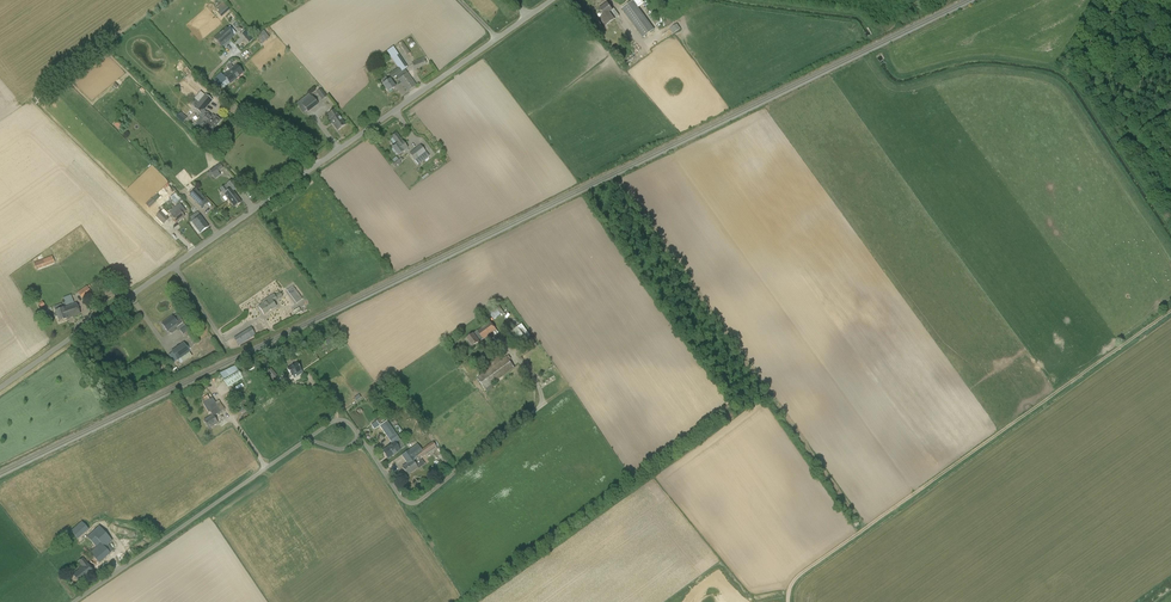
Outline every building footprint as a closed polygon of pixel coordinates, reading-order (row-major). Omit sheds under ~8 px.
[(621,9),(643,38),(654,30),(647,19),(651,16),(652,15),(641,0),(634,0),(627,5),(621,9)] [(220,11),(217,12),(221,17),(229,10),(229,9),(226,6),(223,3),(218,8),(217,8),(220,11)] [(599,17),(601,17),(600,18),(605,26),(615,18),(610,11),(612,10),(607,4),(599,10),(602,14),(599,14),(598,14),(598,15),(598,16),(598,17),(599,17)] [(232,20),(236,17),(231,12),(228,15),(232,20)] [(676,25),(669,29),(673,34),(680,29),(677,24),(676,25)] [(226,27),(213,38),(221,48),(234,37),(226,27)] [(246,30),(242,33),(250,43),(254,39),(246,30)] [(263,31),(257,36),(259,39),(258,40),(262,44),(269,38),(263,31)] [(406,55),(410,53),(405,42),(401,44),(406,55)] [(408,73),(407,73),(405,69),(407,68),(393,47),(387,51),(398,68),(389,74),(392,79),(396,76),(407,92),(416,85),(408,73)] [(622,59),(625,64),(634,57),(630,52),(622,59)] [(424,58),(412,63),(414,69),(426,65),(424,58)] [(237,65),(224,76),(230,83),(236,79),(243,73),(237,65)] [(391,80),(388,81),(386,77),(381,80),(384,84),(383,85),(388,92),(395,87),(391,80)] [(319,87),(316,89),(323,98),(325,96),(319,87)] [(194,108),(201,114),(212,101),(205,94),(205,95),(200,91),(194,99),(198,103),(194,108)] [(301,104),(308,112),(318,104),(312,96),(311,96),(309,94),(300,101),(302,103),(301,104)] [(334,110),(328,115),(332,121),(333,121),(339,129),(345,125),(334,110)] [(187,118),(181,112),(176,118),(183,123),(187,118)] [(201,121),(203,123),(199,128),(204,133),(207,129),(211,132),(220,121),(216,117),(215,118),(213,116),(212,117),(207,113),(201,121)] [(398,156),(402,152),(403,153),(408,148),(396,133),(391,137),(397,144),(392,148),(398,156)] [(420,145),(409,154),(415,160),(426,152),(420,145)] [(394,163),(393,164),(396,167),(401,163),(400,162),(403,160),(401,157),(398,160),(394,163)] [(215,179),(225,171),(219,163),(209,172),(215,179)] [(228,200),(229,199),(235,207),(241,203),(233,192),(238,188),(232,180),(220,189),(228,200)] [(202,208),(208,202),(195,189),(189,195),(202,208)] [(176,206),(180,203),(174,196),(170,198),(176,206)] [(155,203),(152,199),(146,205),(149,208),(155,203)] [(185,216),(183,214),(186,211),(183,207),(172,216),(177,222),(185,216)] [(163,224),(169,219),(161,211),(156,216),(163,224)] [(189,218),(192,222),(200,233),(208,227),(197,212),(189,218)] [(52,256),(33,263),(36,270),(55,263),(52,256)] [(92,289),(89,285),(87,287),(87,286),(77,293),(82,298),(91,292),(90,291),(92,289)] [(293,286),(287,291),(296,304),(303,299),(293,286)] [(66,306),(74,303),(71,295),(63,298),(66,306)] [(274,295),(261,303),(263,305),(259,307),(264,314),(276,308),(273,303),(277,300),(274,295)] [(76,304),(55,312),(59,322),(67,319),(79,314),(76,304)] [(494,320),(504,312),(499,306),(489,313),(494,320)] [(296,316),(302,312),(299,308),(293,312),(296,316)] [(177,314),(173,317),(172,316),(162,324),(167,331),(168,331),(170,334),(172,334),(175,331),(176,329),(175,329),(177,327),(183,323),(177,314)] [(472,347),(479,342),(489,335),(490,335),(493,333),(495,335),(498,333),(491,322),(474,334),(467,339),(472,347)] [(517,345),(530,336),(522,324),(509,333),(517,345)] [(256,335),(251,327),(234,338),(238,346),(256,335)] [(325,346),(335,339),(332,334),(322,341),(325,346)] [(531,348),(536,344),(532,338),(526,342),(531,348)] [(183,343),(171,351),(178,361),(178,360),(181,364),(192,356),(189,353),(190,352),(183,343)] [(478,374),(480,376),(477,378),(485,389),(515,368),(507,357),(497,364),(497,363),(504,357),(500,352),(487,361),(488,363),(484,366),(486,369),(478,374)] [(287,369),(292,376),(301,370),(297,363),(287,369)] [(221,378),(237,371),(234,366),(219,373),(221,378)] [(271,368),(267,371),(273,378),(277,375),(271,368)] [(239,371),(223,380),(228,387),(243,378),(239,371)] [(217,423),(213,417),(216,416),(215,415),(221,412),(212,398),(203,404),(209,413),(210,412),(212,416),(204,421),(209,428),(217,423)] [(378,424),(377,422),(377,421),(371,425),(374,429),(379,426),(380,426),(378,424)] [(380,426),(379,426),(390,441),(392,440),(394,443),(392,444),(384,450),(387,454),(385,455),(388,459),(400,451),(405,447),(396,435),(387,421),(386,422),(382,424),(380,426)] [(408,464),(402,468),(408,475),(418,468),(418,469),(422,466),(419,462),(420,461),(419,459),(436,447),(433,442),(423,449),(420,450),(417,446),(403,455),(408,464)] [(78,539),(89,529),(82,521),(71,531),(78,539)] [(96,547),(90,553),(99,564),(114,550),(109,544),(113,541),(99,526),(87,536),(96,547)] [(78,562),(82,566),(79,568),(80,569),(73,575),(80,583),(86,578),(87,579),(95,573),(83,558),(78,562)]
